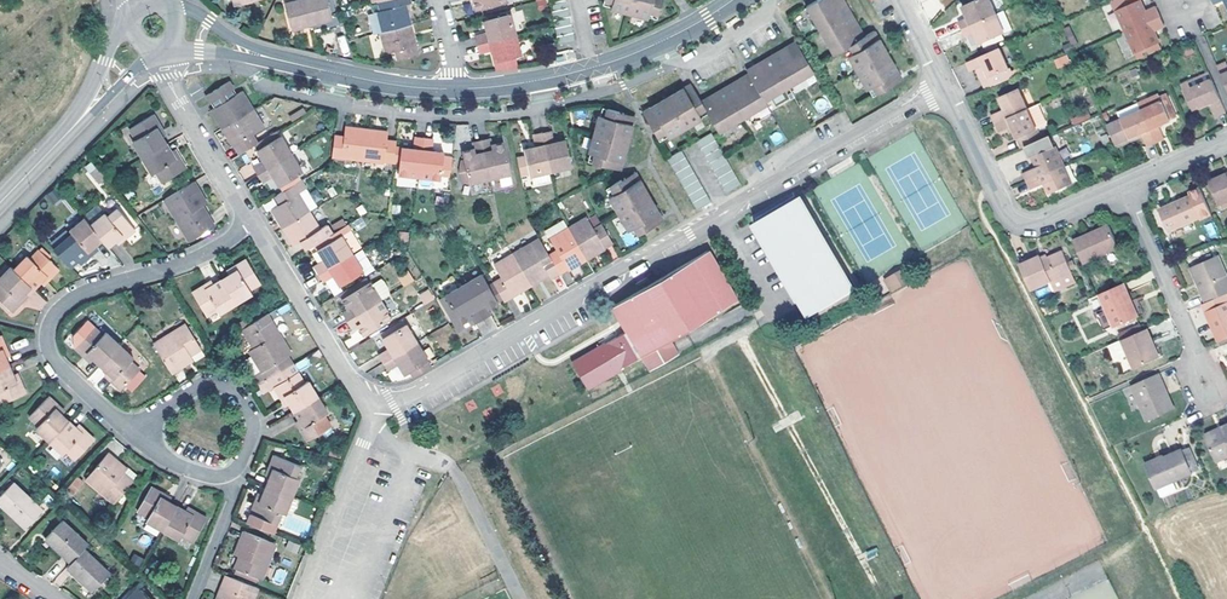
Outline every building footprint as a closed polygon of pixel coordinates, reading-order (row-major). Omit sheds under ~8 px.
[(304,0),(295,0),(295,1),(282,4),(289,30),(310,25),(304,0)] [(310,25),(330,19),(326,0),(304,0),(310,25)] [(408,0),(382,0),(376,1),(379,11),(374,13),(379,32),(409,25),(404,5),(409,4),(408,0)] [(472,1),(474,10),(506,2),(506,0),(472,0),(472,1)] [(565,0),(547,0),(558,54),(574,52),(565,0)] [(601,1),(610,3),(608,9),(645,19),(646,13),(655,15),(659,4),(654,2),(650,1),(650,0),(601,0),(601,1)] [(857,35),(839,1),(825,8),(823,4),(821,0),(804,9),(831,58),(846,50),(844,46),(842,43),(857,35)] [(839,1),(839,0),(821,0),(823,4),(825,8),(839,1)] [(995,14),(989,0),(974,0),(962,6),(966,15),(966,17),(958,20),(962,29),(995,14)] [(1124,33),(1159,17),(1155,6),(1143,12),(1142,9),(1138,0),(1136,1),(1135,0),(1111,0),(1109,1),(1124,33)] [(1001,34),(1004,33),(1012,30),(1003,11),(995,14),(962,29),(965,37),(974,33),(978,44),(981,43),(1001,34)] [(474,37),(476,45),(514,35),(509,15),(483,21),(486,30),(486,33),(474,37)] [(1163,26),(1159,17),(1124,33),(1133,54),(1145,49),(1157,43),(1153,34),(1152,31),(1163,26)] [(417,56),(409,25),(379,32),(385,54),(395,52),(397,61),(417,56)] [(1001,34),(981,43),(983,48),(1003,39),(1001,34)] [(341,50),(348,49),(345,35),(338,37),(341,50)] [(514,35),(476,45),(478,54),(491,51),(491,53),(496,70),(516,68),(514,57),(519,56),(514,35)] [(846,51),(857,45),(861,43),(857,35),(842,43),(844,46),(846,50),(846,51)] [(861,43),(857,45),(859,49),(861,52),(875,45),(871,38),(861,43)] [(546,43),(548,55),(554,54),(552,42),(546,43)] [(1157,43),(1145,49),(1148,55),(1159,50),(1157,43)] [(794,45),(786,49),(794,63),(797,61),(802,58),(794,45)] [(879,87),(893,79),(875,45),(861,52),(859,49),(857,45),(846,51),(850,58),(844,61),(862,96),(868,92),(872,100),(883,94),(881,90),(879,87)] [(999,48),(967,62),(971,71),(976,69),(984,65),(988,76),(993,87),(1012,79),(999,48)] [(756,83),(752,85),(755,90),(750,92),(746,94),(739,80),(706,98),(713,112),(709,114),(706,116),(715,132),(762,106),(760,102),(810,74),(802,58),(797,61),(794,63),(786,49),(753,67),(760,81),(756,83)] [(1067,55),(1056,60),(1059,67),(1070,62),(1067,55)] [(984,65),(976,69),(981,79),(988,76),(984,65)] [(744,72),(747,76),(752,85),(756,83),(760,81),(753,67),(744,72)] [(755,90),(752,85),(747,76),(739,80),(746,94),(750,92),(755,90)] [(227,78),(202,92),(207,100),(210,99),(212,102),(213,104),(208,107),(221,128),(252,109),(239,88),(232,93),(228,87),(231,85),(227,78)] [(881,90),(883,94),(897,87),(893,79),(879,87),(881,90)] [(1195,99),(1199,108),(1211,103),(1216,115),(1225,111),(1212,79),(1184,92),(1188,101),(1195,99)] [(688,85),(681,89),(688,103),(692,101),(696,99),(688,85)] [(652,124),(647,126),(653,137),(661,133),(664,139),(698,121),(694,114),(703,110),(699,102),(697,102),(696,99),(692,101),(688,103),(681,89),(647,107),(655,122),(652,124)] [(996,123),(1027,109),(1018,89),(1000,97),(1005,109),(992,115),(996,123)] [(1138,103),(1141,111),(1161,102),(1167,99),(1165,94),(1159,97),(1158,94),(1138,103)] [(699,102),(703,110),(706,116),(709,114),(713,112),(706,98),(699,102)] [(1167,99),(1161,102),(1169,121),(1176,118),(1167,99)] [(1195,99),(1188,101),(1192,110),(1199,108),(1195,99)] [(1161,102),(1141,111),(1155,142),(1163,138),(1159,126),(1169,121),(1161,102)] [(1115,146),(1129,139),(1141,133),(1143,137),(1146,145),(1155,142),(1141,111),(1138,103),(1118,112),(1121,119),(1107,126),(1115,146)] [(1027,109),(996,123),(1000,132),(1012,127),(1022,149),(1025,147),(1041,140),(1035,127),(1046,122),(1038,104),(1027,109)] [(640,112),(647,126),(652,124),(655,122),(647,107),(640,112)] [(263,128),(252,109),(221,128),(232,147),(233,146),(238,153),(253,144),(256,142),(251,135),(263,128)] [(289,118),(291,121),(306,113),(304,109),(289,118)] [(590,163),(603,167),(604,163),(605,158),(621,163),(630,125),(615,121),(616,117),(617,112),(605,109),(602,119),(596,117),(586,154),(592,155),(590,163)] [(1086,109),(1069,117),(1073,125),(1090,117),(1086,109)] [(615,121),(630,125),(632,116),(617,112),(616,117),(615,121)] [(133,142),(142,158),(165,143),(159,133),(155,125),(158,123),(153,114),(130,128),(136,139),(133,142)] [(155,125),(159,133),(163,131),(158,123),(155,125)] [(330,158),(361,161),(365,130),(356,129),(343,128),(342,137),(333,136),(330,158)] [(365,130),(361,161),(382,164),(382,161),(391,163),(393,148),(394,142),(385,141),(386,132),(375,131),(365,130)] [(261,157),(263,160),(252,167),(256,174),(290,154),(275,131),(256,142),(253,144),(261,157)] [(540,134),(549,172),(569,168),(564,142),(552,144),(549,132),(540,134)] [(707,133),(692,141),(722,193),(736,185),(707,133)] [(1117,149),(1143,137),(1141,133),(1129,139),(1115,146),(1117,149)] [(549,172),(540,134),(531,136),(534,148),(523,151),(524,157),(528,177),(549,172)] [(1024,172),(1028,181),(1063,165),(1055,147),(1051,136),(1041,140),(1025,147),(1030,158),(1033,157),(1037,166),(1024,172)] [(411,150),(400,149),(393,148),(391,163),(391,165),(398,166),(397,175),(418,177),(422,138),(413,137),(411,150)] [(431,139),(422,138),(418,177),(438,180),(439,176),(448,177),(450,157),(441,156),(441,153),(430,152),(431,139)] [(489,139),(480,141),(488,179),(497,177),(500,187),(511,184),(502,144),(490,146),(489,139)] [(488,179),(480,141),(471,143),(472,150),(460,153),(461,158),(458,159),(456,173),(464,172),(466,182),(466,184),(488,179)] [(186,168),(180,158),(176,160),(171,152),(165,143),(142,158),(152,174),(156,172),(163,183),(186,168)] [(175,150),(171,152),(176,160),(180,158),(175,150)] [(677,150),(663,158),(693,210),(708,201),(677,150)] [(301,173),(290,154),(256,174),(261,182),(272,176),(274,178),(278,186),(301,173)] [(515,160),(519,179),(528,177),(524,157),(515,160)] [(619,171),(621,163),(605,158),(604,163),(603,167),(619,171)] [(1063,165),(1028,181),(1031,189),(1045,184),(1049,194),(1071,184),(1063,165)] [(100,184),(106,178),(98,168),(91,174),(100,184)] [(458,184),(466,182),(464,172),(456,173),(458,184)] [(624,187),(637,180),(632,172),(619,180),(621,183),(624,187)] [(1226,207),(1226,174),(1210,181),(1221,205),(1222,205),(1224,209),(1226,207)] [(619,180),(608,186),(613,194),(606,197),(626,232),(632,229),(636,236),(647,229),(645,225),(643,222),(657,214),(637,180),(624,187),(621,183),(619,180)] [(270,209),(281,227),(307,211),(297,193),(304,189),(299,181),(274,196),(279,204),(270,209)] [(164,199),(188,241),(212,225),(202,208),(198,201),(202,199),(192,182),(164,199)] [(1171,206),(1162,210),(1171,231),(1201,217),(1202,219),(1214,214),(1202,188),(1190,193),(1191,196),(1171,206)] [(307,211),(314,207),(304,189),(297,193),(307,211)] [(1165,194),(1157,198),(1162,210),(1171,206),(1165,194)] [(753,223),(808,316),(855,288),(800,195),(753,223)] [(198,201),(202,208),(206,205),(202,199),(198,201)] [(89,226),(105,213),(97,203),(81,216),(84,219),(89,226)] [(101,239),(107,247),(116,239),(121,235),(123,233),(126,237),(135,229),(118,208),(107,216),(105,213),(89,226),(101,239)] [(305,249),(313,244),(333,232),(328,224),(318,230),(307,211),(281,227),(292,245),(300,241),(305,249)] [(645,225),(647,229),(661,222),(657,214),(643,222),(645,225)] [(585,218),(567,228),(585,261),(604,250),(602,248),(611,243),(600,225),(592,230),(585,218)] [(93,246),(101,239),(89,226),(84,219),(70,230),(72,234),(63,241),(80,263),(89,255),(86,251),(88,249),(93,246)] [(1212,222),(1204,225),(1210,239),(1218,236),(1212,222)] [(312,266),(317,274),(350,253),(340,237),(349,231),(345,225),(333,232),(313,244),(322,259),(312,266)] [(1094,232),(1074,240),(1084,262),(1119,247),(1110,225),(1094,232)] [(555,251),(547,256),(558,274),(566,270),(567,271),(585,261),(567,228),(549,239),(555,251)] [(121,235),(116,239),(119,243),(126,237),(123,233),(121,235)] [(549,279),(558,274),(547,256),(537,238),(511,254),(529,286),(547,275),(549,279)] [(96,250),(93,246),(88,249),(86,251),(89,255),(96,250)] [(350,253),(317,274),(321,281),(332,275),(339,286),(362,272),(371,266),(360,247),(350,253)] [(30,286),(33,288),(41,280),(48,273),(51,276),(59,269),(39,250),(30,259),(27,256),(13,270),(30,286)] [(677,353),(668,339),(736,299),(707,250),(608,307),(623,331),(602,343),(604,345),(599,347),(598,345),(569,362),(585,389),(614,373),(613,371),(639,356),(647,370),(677,353)] [(1041,255),(1022,263),(1033,289),(1055,279),(1071,271),(1073,271),(1064,251),(1049,257),(1043,260),(1041,256),(1041,255)] [(499,278),(491,283),(502,301),(529,286),(511,254),(492,265),(499,278)] [(1196,266),(1207,291),(1203,292),(1208,302),(1226,294),(1226,273),(1219,255),(1196,266)] [(246,259),(235,266),(237,270),(232,273),(228,275),(220,280),(234,303),(251,293),(249,290),(260,283),(246,259)] [(237,270),(235,266),(226,271),(228,275),(232,273),(237,270)] [(362,272),(365,277),(374,271),(371,266),(362,272)] [(1192,267),(1203,292),(1207,291),(1196,266),(1192,267)] [(30,286),(13,270),(10,267),(0,278),(0,283),(1,284),(0,284),(0,300),(11,311),(19,303),(16,300),(19,298),(22,294),(30,286)] [(900,269),(883,279),(891,293),(907,283),(900,269)] [(407,270),(398,276),(403,285),(413,280),(407,270)] [(1071,271),(1055,279),(1059,288),(1076,281),(1071,271)] [(48,273),(41,280),(44,283),(51,276),(48,273)] [(480,275),(461,286),(477,314),(485,309),(479,299),(490,292),(480,275)] [(337,294),(340,299),(368,283),(364,277),(337,294)] [(380,279),(369,285),(368,283),(340,299),(345,307),(347,309),(340,314),(345,321),(379,300),(389,294),(385,286),(383,282),(380,279)] [(234,303),(220,280),(211,285),(207,288),(204,290),(201,286),(192,292),(206,315),(216,309),(219,313),(234,303)] [(209,282),(201,286),(204,290),(207,288),(211,285),(209,282)] [(1115,324),(1138,313),(1133,301),(1131,298),(1124,283),(1101,293),(1115,324)] [(463,308),(469,319),(477,314),(461,286),(443,296),(453,314),(463,308)] [(428,289),(418,294),(424,305),(434,299),(428,289)] [(25,296),(22,294),(19,298),(16,300),(19,303),(25,296)] [(1204,304),(1216,330),(1220,341),(1226,338),(1226,294),(1208,302),(1204,304)] [(1137,295),(1131,298),(1133,301),(1138,313),(1144,311),(1137,295)] [(451,329),(469,319),(463,308),(453,314),(443,296),(435,300),(451,329)] [(390,318),(379,300),(345,321),(350,329),(356,325),(358,328),(362,335),(390,318)] [(244,352),(248,349),(253,346),(256,352),(252,355),(262,372),(267,379),(269,378),(287,367),(282,360),(288,356),(291,354),(267,313),(233,334),(244,352)] [(381,338),(404,324),(401,319),(378,332),(381,338)] [(184,358),(193,353),(200,348),(185,324),(152,344),(170,373),(187,363),(184,358)] [(404,324),(381,338),(387,348),(376,355),(380,363),(415,342),(404,324)] [(1156,325),(1112,344),(1117,358),(1131,352),(1137,367),(1168,353),(1162,339),(1156,325)] [(92,357),(100,364),(119,345),(105,332),(101,335),(92,327),(74,346),(83,354),(86,351),(92,357)] [(407,371),(412,379),(430,368),(415,342),(380,363),(385,371),(396,364),(402,374),(407,371)] [(115,378),(112,381),(120,389),(125,384),(139,369),(129,361),(133,357),(119,345),(100,364),(108,372),(115,378)] [(86,351),(83,354),(89,360),(92,357),(86,351)] [(195,358),(193,353),(184,358),(187,363),(195,358)] [(292,364),(288,356),(282,360),(287,367),(292,364)] [(292,364),(287,367),(291,375),(297,372),(292,364)] [(0,369),(0,404),(25,393),(20,382),(16,384),(14,380),(12,376),(8,366),(0,369)] [(291,375),(287,367),(269,378),(274,386),(280,396),(283,394),(285,397),(288,402),(294,411),(317,397),(307,381),(304,383),(297,372),(291,375)] [(144,374),(139,369),(125,384),(130,389),(144,374)] [(105,375),(112,381),(115,378),(108,372),(105,375)] [(267,379),(262,372),(256,376),(260,383),(267,379)] [(17,373),(12,376),(14,380),(16,384),(20,382),(17,373)] [(1160,373),(1133,384),(1150,421),(1177,408),(1168,389),(1160,373)] [(269,378),(267,379),(260,383),(265,391),(274,386),(269,378)] [(283,394),(280,396),(285,404),(288,402),(285,397),(283,394)] [(49,441),(68,421),(60,414),(57,410),(54,407),(57,404),(48,396),(29,416),(39,425),(36,428),(49,441)] [(317,397),(294,411),(299,420),(297,421),(296,422),(307,440),(330,426),(324,415),(327,414),(317,397)] [(57,410),(60,414),(63,410),(57,404),(54,407),(57,410)] [(75,428),(68,421),(49,441),(63,454),(66,451),(76,459),(94,440),(85,431),(82,434),(75,428)] [(77,424),(75,428),(82,434),(85,431),(77,424)] [(1223,427),(1225,429),(1221,431),(1209,437),(1218,459),(1226,455),(1226,425),(1223,427)] [(1203,466),(1192,443),(1183,447),(1194,471),(1203,466)] [(1153,450),(1156,456),(1146,461),(1157,487),(1194,471),(1183,447),(1166,456),(1165,453),(1161,454),(1158,448),(1153,450)] [(136,478),(108,452),(85,478),(113,503),(136,478)] [(272,473),(271,476),(266,486),(292,496),(299,478),(295,477),(299,465),(274,455),(270,466),(274,468),(272,473)] [(1068,462),(1062,465),(1068,479),(1075,476),(1068,462)] [(76,477),(66,491),(73,496),(83,482),(76,477)] [(12,481),(0,494),(0,504),(24,527),(39,512),(26,499),(29,496),(12,481)] [(158,496),(160,491),(151,486),(137,510),(148,516),(146,520),(162,529),(176,506),(166,500),(158,496)] [(292,496),(266,486),(262,497),(260,496),(258,496),(247,522),(272,532),(280,512),(285,513),(292,496)] [(158,496),(166,500),(169,496),(160,491),(158,496)] [(185,511),(176,506),(162,529),(179,539),(181,536),(192,542),(206,518),(196,512),(193,516),(185,511)] [(188,508),(185,511),(193,516),(196,512),(188,508)] [(62,520),(48,534),(55,541),(51,545),(70,562),(83,548),(88,544),(62,520)] [(240,552),(237,559),(234,568),(261,579),(275,543),(243,531),(236,550),(240,552)] [(44,538),(51,545),(55,541),(48,534),(44,538)] [(297,553),(299,544),(288,541),(286,550),(297,553)] [(88,580),(95,587),(109,572),(83,548),(70,562),(66,567),(84,584),(88,580)] [(142,557),(132,551),(128,559),(137,564),(142,557)] [(272,581),(282,585),(287,571),(277,567),(272,581)] [(1028,572),(1008,580),(1011,589),(1032,581),(1028,572)] [(257,588),(225,575),(216,598),(253,598),(257,588)] [(1111,579),(1064,598),(1120,598),(1111,579)] [(88,580),(84,584),(91,591),(95,587),(88,580)] [(140,589),(131,598),(151,598),(140,589)]
